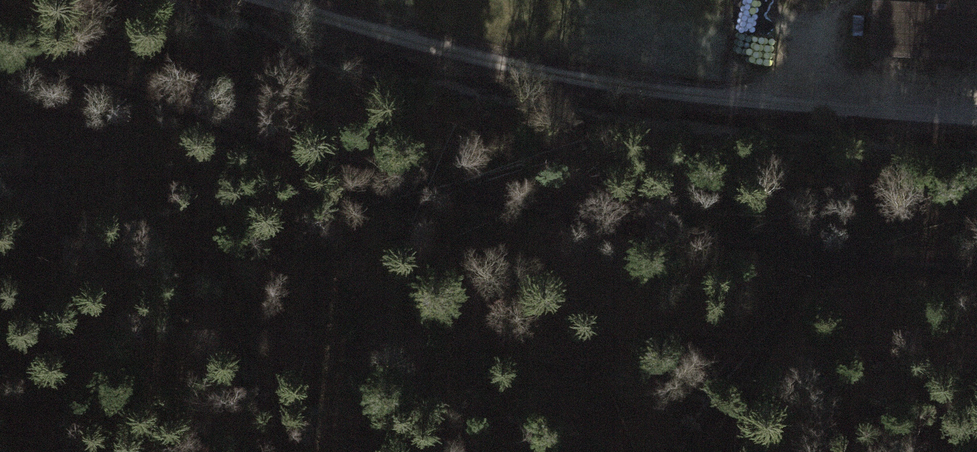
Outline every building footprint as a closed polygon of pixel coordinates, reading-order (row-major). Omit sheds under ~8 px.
[(875,2),(872,53),(976,58),(976,8),(875,2)]
